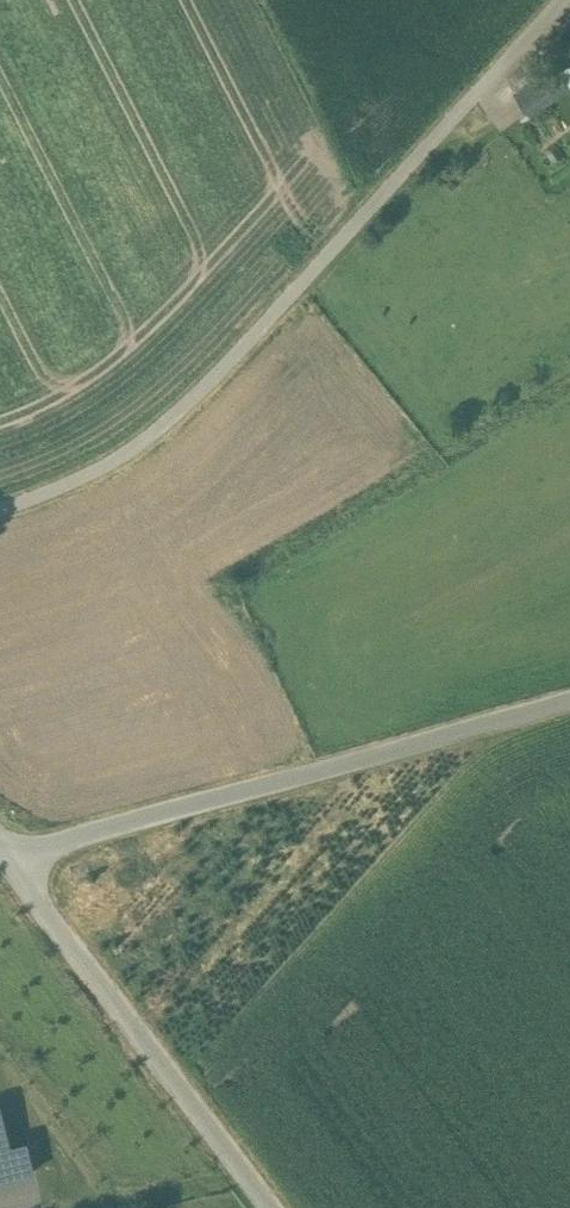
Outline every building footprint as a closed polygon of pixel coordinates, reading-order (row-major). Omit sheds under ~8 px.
[(557,67),(569,84),(569,62),(557,67)] [(515,90),(532,113),(569,85),(569,84),(557,67),(554,63),(535,76),(515,90)] [(34,1171),(26,1139),(10,1143),(0,1102),(0,1179),(34,1171)]
